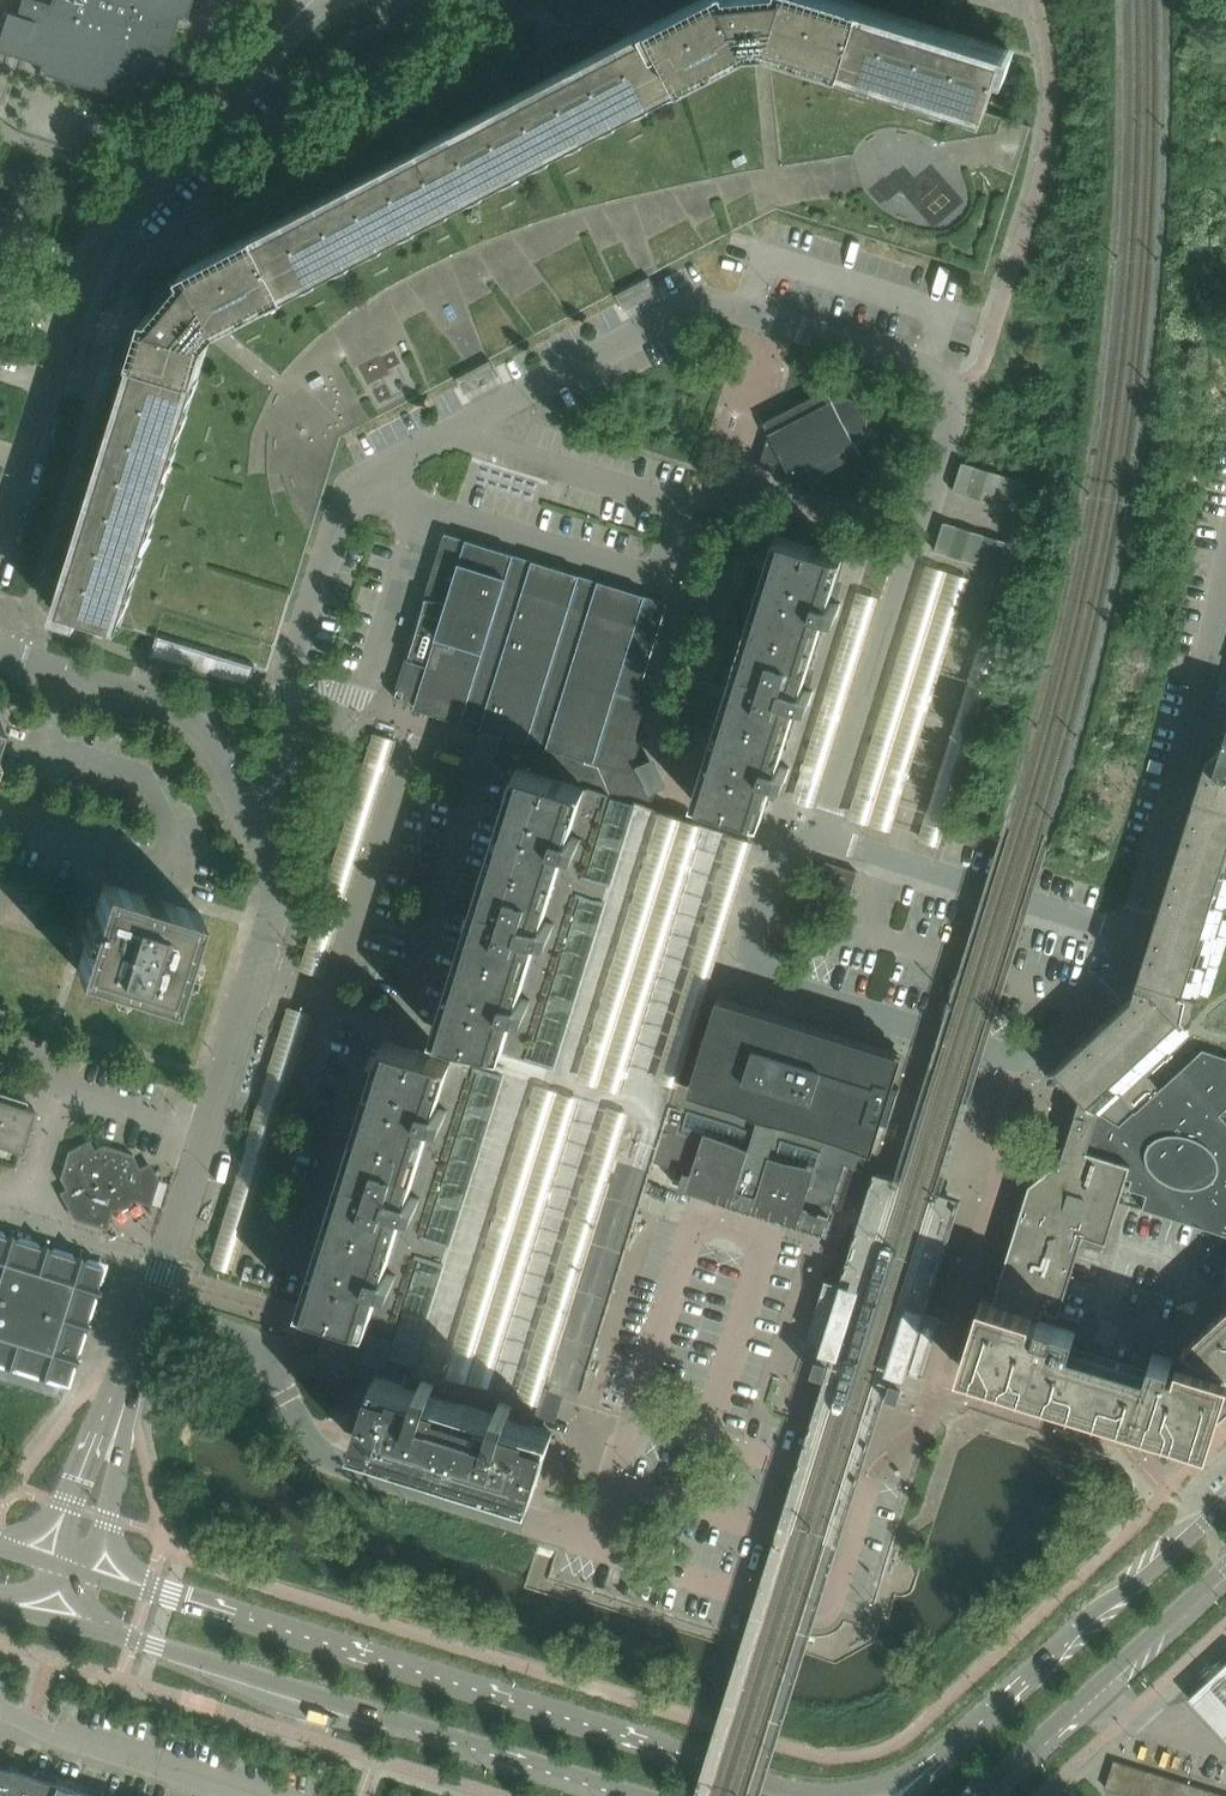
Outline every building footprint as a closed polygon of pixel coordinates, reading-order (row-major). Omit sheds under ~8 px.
[(0,37),(0,53),(6,54),(7,53),(42,63),(39,73),(41,74),(41,72),(149,105),(149,107),(150,108),(174,31),(176,27),(171,25),(174,16),(178,18),(186,20),(186,19),(185,18),(190,0),(22,0),(20,7),(17,16),(8,13),(0,37)] [(652,99),(754,46),(771,45),(987,112),(987,111),(999,74),(1006,52),(932,29),(932,30),(862,8),(862,7),(840,0),(711,0),(660,27),(659,25),(592,60),(593,61),(527,96),(527,94),(429,145),(459,200),(652,99)] [(1033,125),(987,111),(987,112),(771,45),(754,46),(652,99),(459,200),(224,324),(212,337),(123,625),(158,636),(256,666),(270,670),(344,436),(476,366),(778,208),(987,274),(1033,125)] [(459,200),(429,145),(325,200),(326,201),(260,235),(260,234),(193,268),(188,257),(161,272),(149,286),(140,316),(145,318),(138,341),(145,343),(130,391),(131,392),(109,462),(108,461),(63,606),(123,625),(212,337),(224,324),(459,200)] [(14,209),(2,205),(0,212),(0,218),(10,221),(14,209)] [(844,397),(833,400),(828,390),(764,423),(770,434),(760,466),(792,476),(798,487),(861,453),(856,443),(864,436),(868,426),(868,415),(863,406),(854,399),(844,397)] [(968,495),(976,466),(962,462),(954,490),(968,495)] [(981,499),(990,471),(976,466),(968,495),(981,499)] [(995,503),(1004,475),(990,471),(981,499),(995,503)] [(1009,508),(1017,479),(1004,475),(995,503),(1009,508)] [(1022,512),(1031,483),(1017,479),(1009,508),(1022,512)] [(949,554),(958,526),(944,522),(935,550),(949,554)] [(963,559),(971,530),(958,526),(949,554),(963,559)] [(976,563),(985,535),(971,530),(963,559),(976,563)] [(610,1307),(655,1162),(677,1169),(673,1182),(800,1222),(804,1209),(829,1216),(843,1172),(845,1165),(863,1171),(870,1145),(871,1146),(872,1144),(871,1143),(879,1116),(890,1119),(900,1088),(894,1086),(904,1053),(719,995),(703,1048),(706,1049),(700,1068),(701,1069),(698,1078),(682,1073),(755,839),(687,816),(651,807),(652,804),(656,793),(654,789),(658,784),(659,776),(656,770),(650,767),(642,768),(640,764),(633,761),(656,684),(644,680),(668,603),(445,534),(395,697),(397,698),(398,696),(417,702),(417,704),(419,705),(420,703),(461,717),(460,718),(463,718),(464,717),(483,723),(482,724),(485,725),(486,724),(499,728),(492,751),(489,761),(517,770),(435,1033),(449,1037),(443,1057),(385,1039),(302,1305),(392,1334),(389,1344),(382,1365),(380,1364),(375,1381),(375,1380),(355,1442),(533,1498),(535,1492),(555,1430),(534,1424),(543,1396),(547,1382),(583,1393),(610,1307)] [(837,617),(841,603),(833,601),(838,585),(836,584),(845,556),(777,535),(749,623),(817,644),(826,613),(837,617)] [(990,567),(999,539),(985,535),(976,563),(990,567)] [(1004,572),(1013,543),(999,539),(990,567),(1004,572)] [(1017,576),(1025,547),(1013,543),(1004,572),(1017,576)] [(810,705),(814,691),(806,689),(811,673),(808,672),(817,644),(749,623),(721,712),(789,733),(799,701),(810,705)] [(256,666),(158,636),(152,656),(250,686),(256,666)] [(790,768),(779,765),(789,733),(721,712),(694,801),(761,822),(770,794),(773,794),(778,779),(786,781),(790,768)] [(1128,1001),(1163,1040),(1183,1020),(1187,1025),(1188,1023),(1185,1019),(1191,1013),(1194,1011),(1200,991),(1225,910),(1225,736),(1223,746),(1213,743),(1132,997),(1128,1001)] [(848,905),(858,872),(826,862),(816,895),(848,905)] [(173,1000),(191,941),(200,912),(104,882),(76,970),(173,1000)] [(1021,1214),(1085,1234),(1108,1241),(1120,1202),(1130,1171),(1144,1175),(1167,1154),(1225,1218),(1225,1119),(1221,1114),(1225,1110),(1225,1056),(1204,1049),(1160,1089),(1148,1075),(1173,1053),(1166,1045),(1167,1044),(1163,1040),(1128,1001),(1057,1067),(1055,1064),(1045,1074),(1055,1085),(1062,1087),(1078,1105),(1060,1164),(1057,1163),(1030,1184),(1021,1214)] [(20,1149),(34,1107),(0,1096),(0,1143),(20,1149)] [(145,1202),(152,1180),(146,1168),(141,1170),(132,1154),(103,1145),(95,1149),(90,1140),(68,1151),(60,1178),(66,1189),(79,1212),(108,1221),(112,1207),(119,1209),(129,1204),(131,1197),(145,1202)] [(960,1368),(987,1377),(1034,1391),(1033,1394),(1191,1443),(1193,1441),(1225,1410),(1225,1308),(1185,1346),(1192,1354),(1186,1360),(1178,1367),(1174,1365),(1172,1365),(1174,1359),(1153,1353),(1149,1366),(1139,1363),(1073,1342),(1081,1318),(1060,1311),(1085,1234),(1021,1214),(994,1301),(982,1298),(960,1368)] [(103,1266),(0,1234),(0,1362),(67,1383),(103,1266)] [(207,1265),(230,1272),(237,1249),(214,1242),(207,1265)] [(1190,1699),(1225,1737),(1225,1666),(1190,1699)] [(1119,1791),(1127,1764),(1114,1760),(1105,1787),(1119,1791)] [(1132,1795),(1140,1768),(1127,1764),(1119,1791),(1132,1795)] [(9,1768),(0,1765),(0,1795),(9,1768)] [(32,1775),(9,1768),(0,1795),(25,1795),(32,1775)] [(1153,1772),(1140,1768),(1132,1795),(1134,1795),(1145,1795),(1153,1772)] [(1166,1776),(1153,1772),(1145,1795),(1160,1795),(1166,1776)] [(55,1782),(32,1775),(25,1795),(50,1795),(55,1782)] [(1179,1780),(1166,1776),(1160,1795),(1174,1795),(1179,1780)] [(1192,1784),(1179,1780),(1174,1795),(1188,1795),(1192,1784)] [(78,1789),(55,1782),(50,1795),(76,1795),(78,1789)] [(1205,1788),(1192,1784),(1188,1795),(1202,1795),(1205,1788)]
